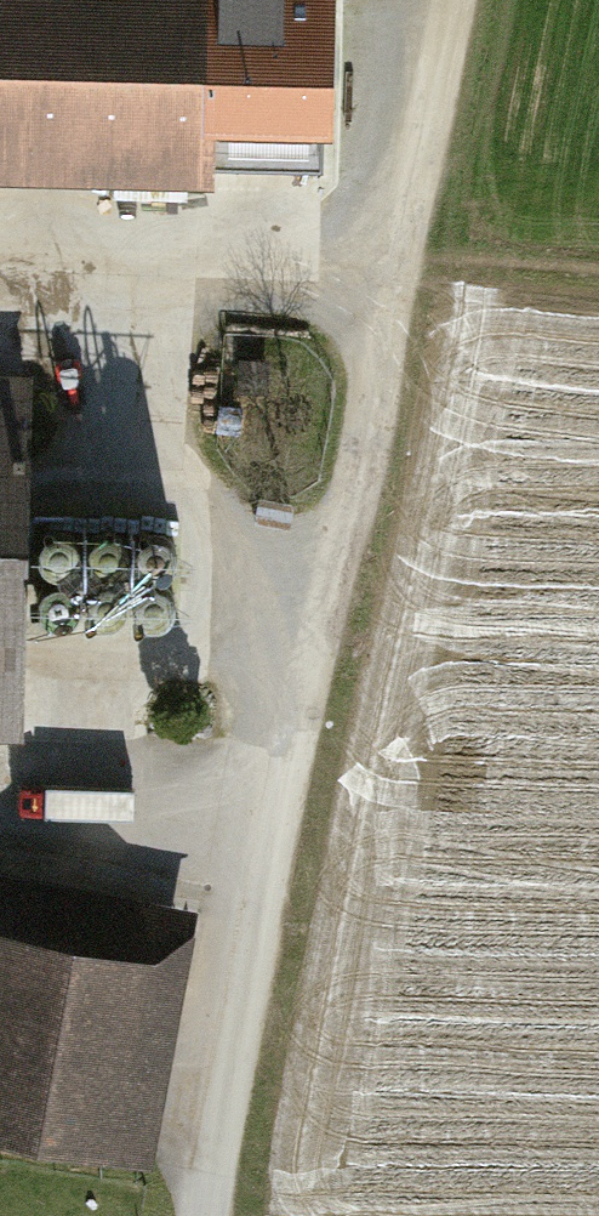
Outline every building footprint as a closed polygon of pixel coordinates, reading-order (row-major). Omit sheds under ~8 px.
[(323,170),(327,0),(0,0),(0,162),(323,170)] [(17,732),(26,381),(0,380),(0,732),(17,732)] [(0,884),(0,1126),(111,1147),(145,966),(2,939),(12,886),(0,884)]
